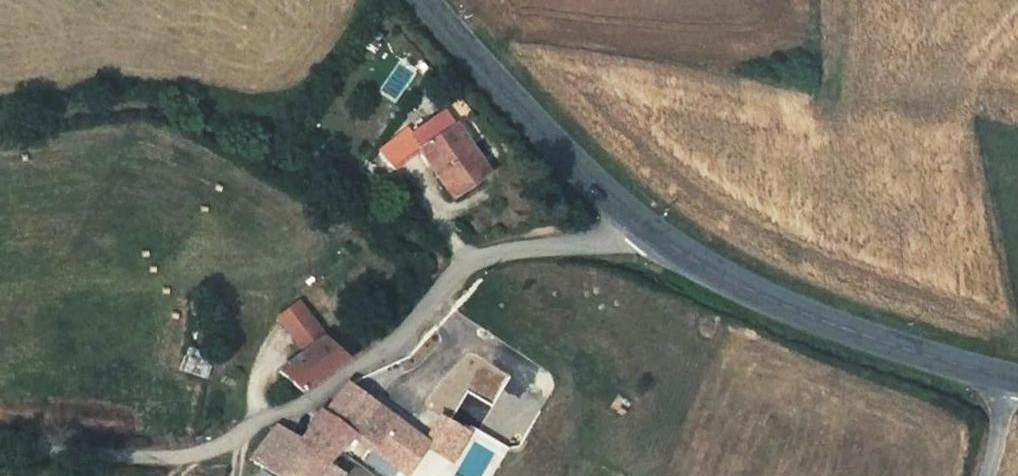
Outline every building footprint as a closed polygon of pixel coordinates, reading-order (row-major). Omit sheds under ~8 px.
[(457,125),(456,126),(446,110),(411,133),(454,197),(489,173),(457,125)] [(279,318),(305,352),(325,337),(299,303),(279,318)] [(349,359),(325,337),(305,352),(279,372),(303,393),(349,359)] [(166,349),(161,364),(207,379),(214,358),(172,341),(168,350),(166,349)] [(422,443),(346,386),(325,413),(321,410),(301,441),(277,426),(250,459),(277,475),(340,475),(325,465),(331,457),(346,446),(353,436),(403,471),(422,443)]
